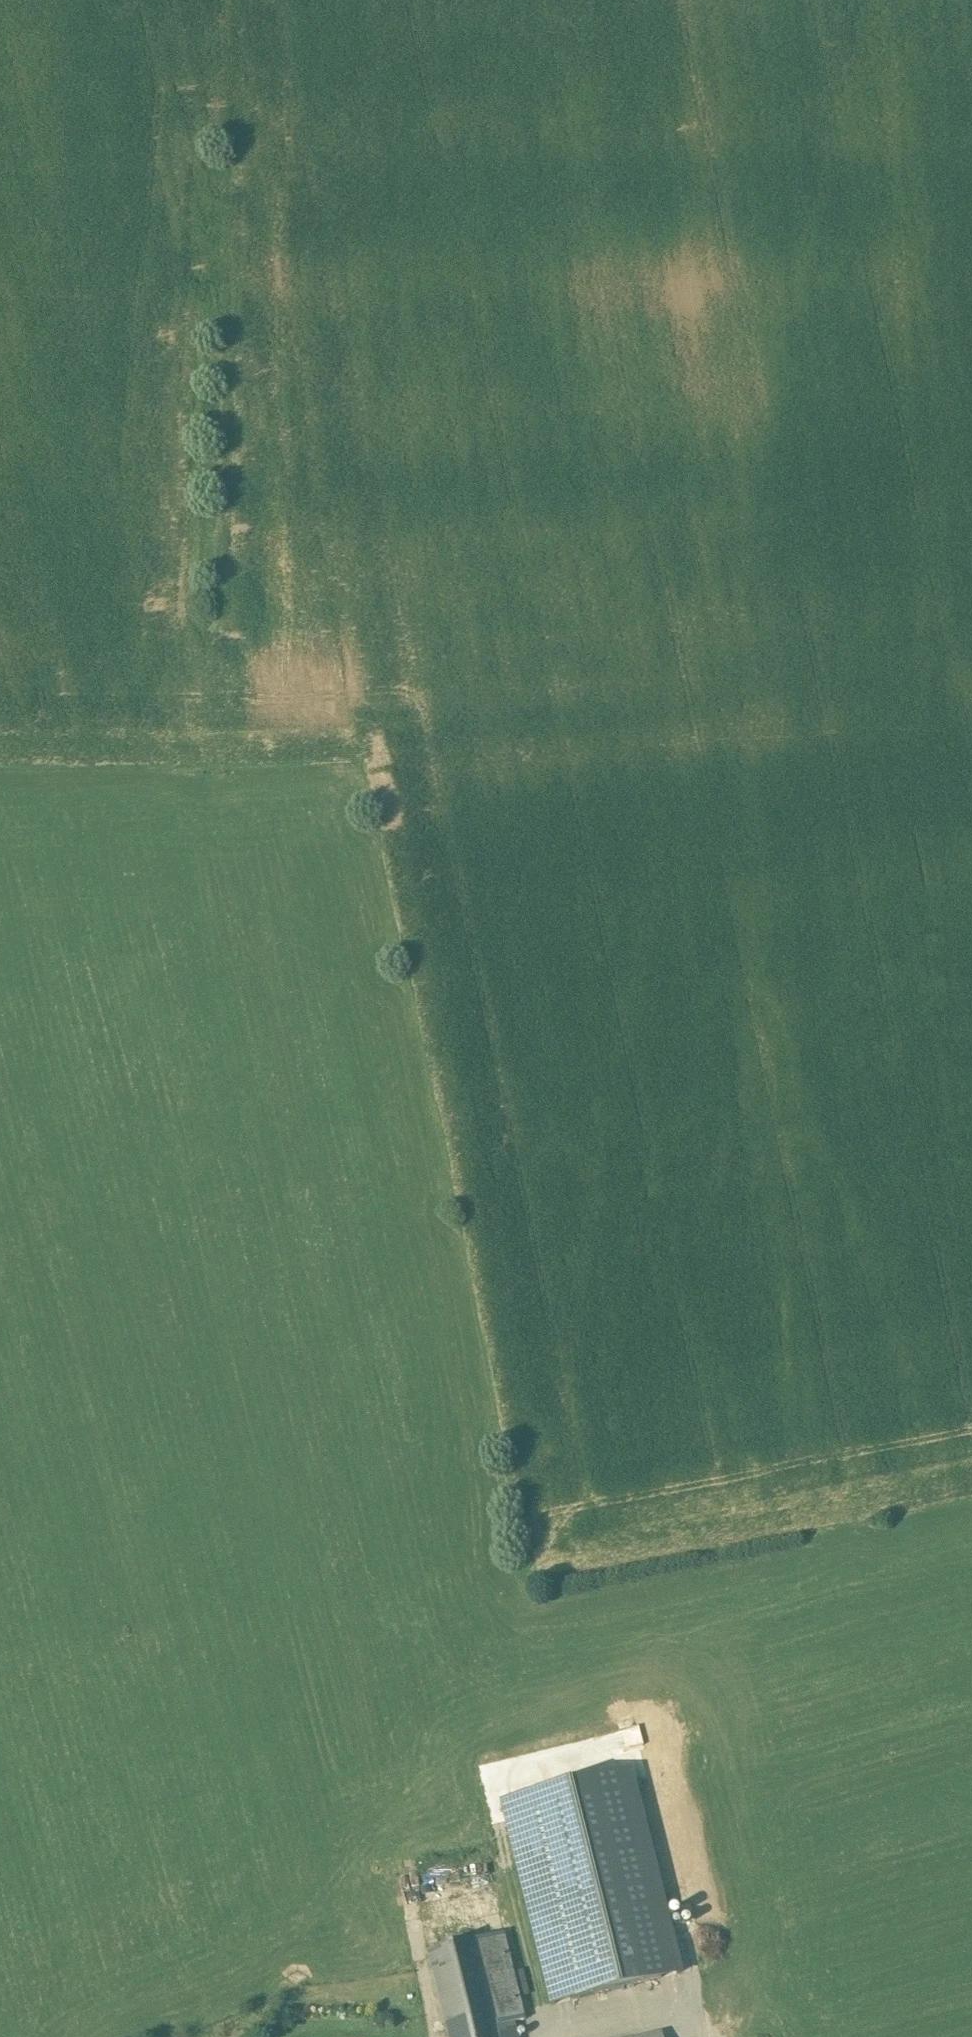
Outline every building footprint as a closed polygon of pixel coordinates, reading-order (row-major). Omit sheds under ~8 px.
[(628,1773),(503,1804),(553,2007),(678,1976),(628,1773)] [(427,1954),(448,2036),(527,2036),(502,1935),(427,1954)]
